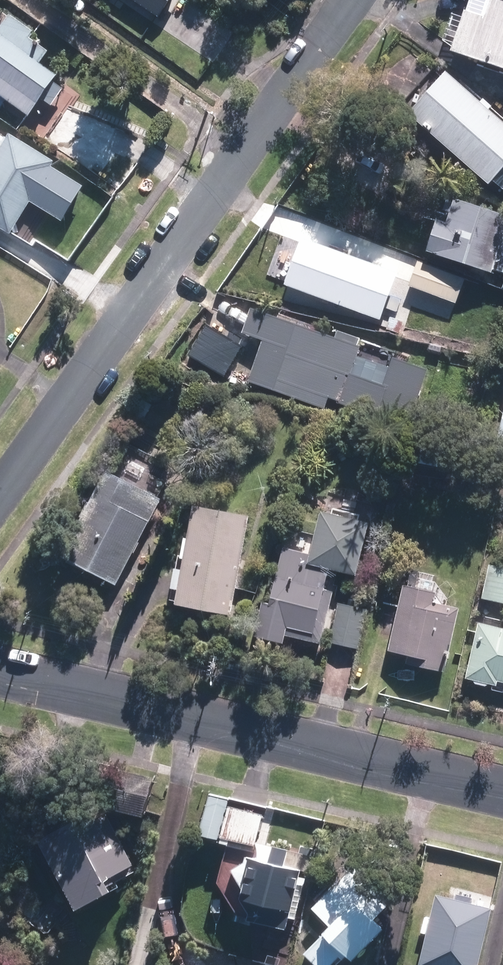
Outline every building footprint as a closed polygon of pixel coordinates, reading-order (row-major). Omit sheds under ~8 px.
[(156,14),(165,0),(134,0),(156,14)] [(453,47),(502,63),(502,2),(498,0),(490,0),(485,15),(466,9),(453,47)] [(0,23),(0,92),(29,111),(55,73),(41,63),(51,49),(32,36),(36,30),(8,11),(0,23)] [(409,111),(490,181),(502,167),(502,120),(446,70),(409,111)] [(9,235),(32,197),(65,218),(89,181),(0,125),(0,229),(9,235)] [(434,249),(492,268),(502,234),(502,210),(460,196),(451,222),(444,219),(434,249)] [(395,268),(303,237),(286,288),(378,318),(395,268)] [(463,274),(419,260),(411,287),(454,301),(463,274)] [(358,414),(379,350),(258,312),(251,335),(264,340),(252,380),(358,414)] [(242,347),(208,325),(188,357),(222,378),(242,347)] [(105,466),(58,552),(117,584),(164,498),(105,466)] [(250,515),(194,503),(173,600),(230,612),(250,515)] [(325,583),(330,565),(356,572),(369,522),(326,511),(315,552),(285,545),(264,637),(283,642),(286,633),(324,642),(338,586),(325,583)] [(491,562),(483,598),(502,602),(502,564),(491,562)] [(438,590),(405,583),(400,605),(387,602),(380,634),(393,637),(389,651),(412,656),(410,664),(444,671),(458,608),(435,602),(438,590)] [(370,608),(340,602),(331,643),(360,650),(370,608)] [(480,623),(467,677),(497,684),(498,680),(502,682),(502,628),(480,623)] [(153,777),(122,769),(113,806),(143,814),(153,777)] [(264,814),(228,805),(220,842),(227,844),(218,877),(239,910),(236,918),(289,932),(310,854),(258,840),(264,814)] [(107,816),(42,849),(74,910),(110,891),(102,876),(130,861),(107,816)] [(338,881),(313,905),(331,923),(303,951),(318,964),(348,964),(385,928),(338,881)] [(437,892),(420,964),(421,964),(477,964),(491,905),(437,892)]
